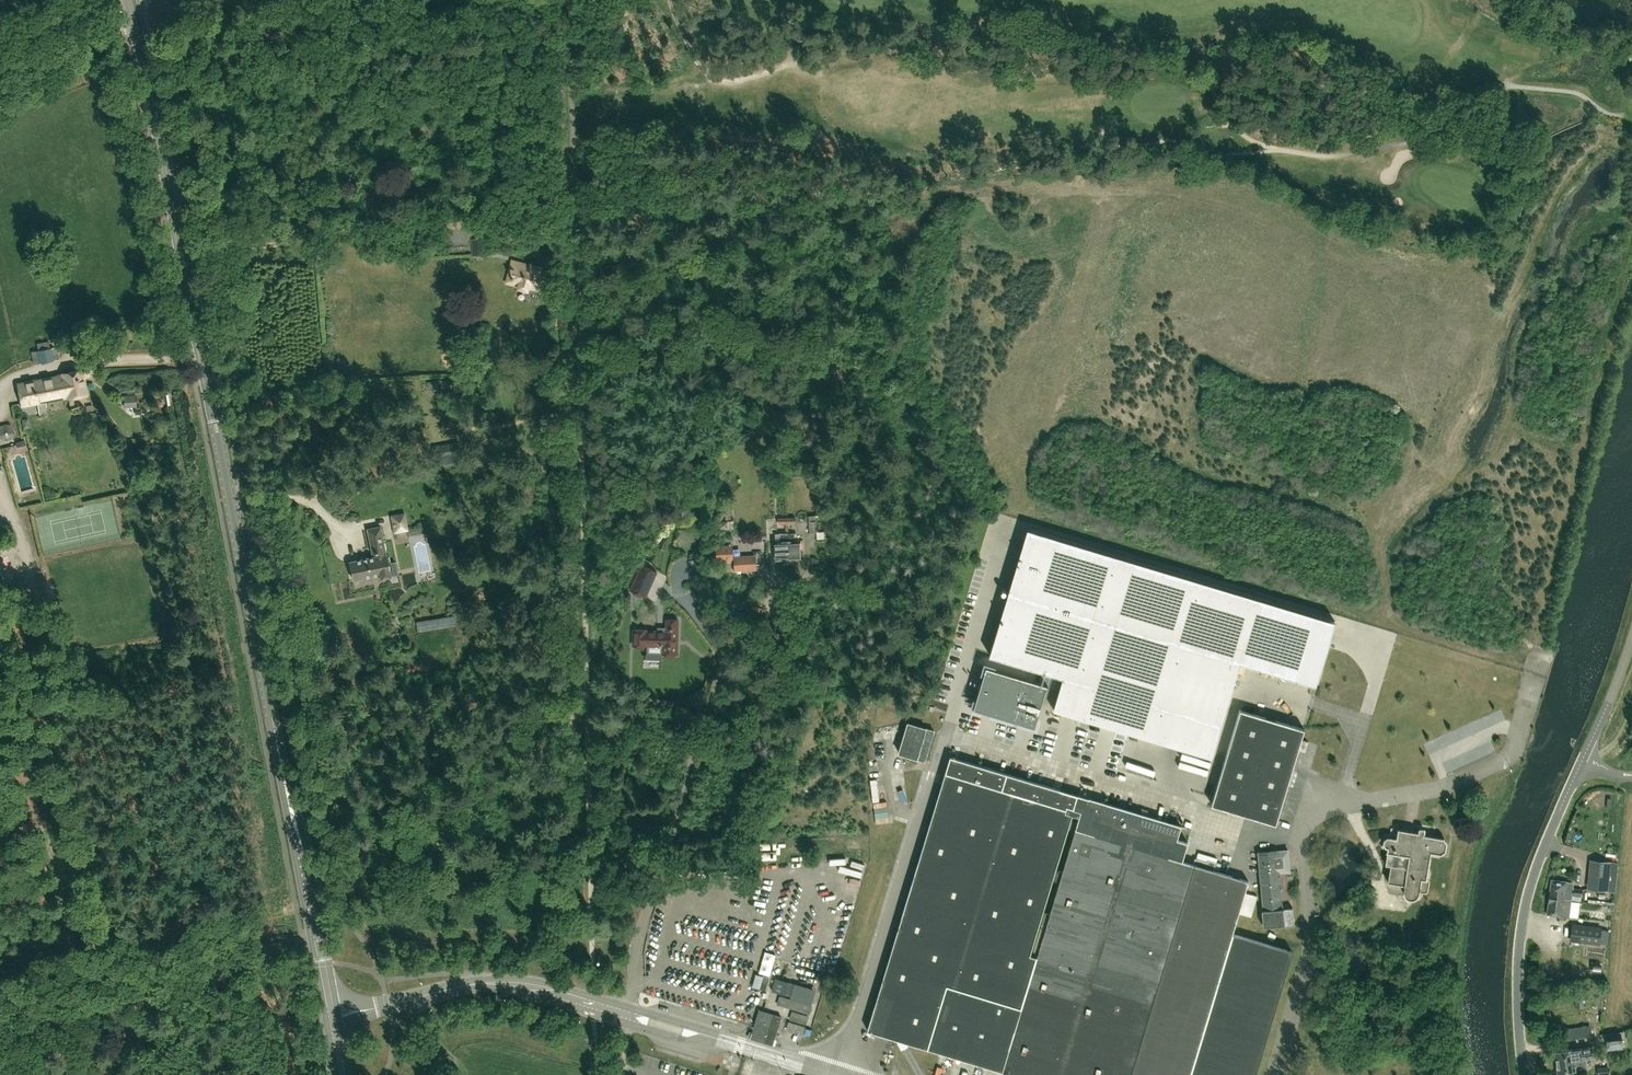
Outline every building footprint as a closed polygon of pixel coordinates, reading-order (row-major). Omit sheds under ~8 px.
[(1609,120),(1607,125),(1620,129),(1621,124),(1609,120)] [(534,243),(546,241),(545,231),(533,233),(534,243)] [(488,247),(476,247),(476,256),(488,256),(488,247)] [(516,283),(515,284),(520,285),(519,287),(528,290),(529,286),(541,289),(546,271),(540,270),(541,267),(532,264),(531,266),(513,261),(507,281),(516,283)] [(1314,274),(1320,276),(1324,267),(1319,265),(1314,274)] [(1329,279),(1336,281),(1338,270),(1332,269),(1329,279)] [(1235,309),(1223,310),(1223,323),(1235,322),(1235,309)] [(1349,334),(1348,339),(1360,342),(1362,337),(1349,334)] [(36,343),(38,351),(31,352),(34,365),(60,360),(57,347),(50,349),(49,341),(36,343)] [(75,407),(73,397),(87,394),(84,377),(89,376),(87,369),(62,374),(62,375),(18,383),(22,406),(39,403),(64,398),(66,398),(68,398),(70,409),(75,407)] [(146,405),(147,391),(135,391),(134,405),(146,405)] [(0,425),(0,438),(8,442),(15,433),(9,423),(0,425)] [(435,453),(437,467),(463,462),(460,448),(435,453)] [(409,531),(404,512),(389,516),(393,534),(409,531)] [(809,532),(817,532),(819,532),(818,521),(821,521),(820,515),(808,516),(809,532)] [(740,524),(739,516),(728,517),(729,525),(740,524)] [(372,557),(349,562),(352,580),(369,576),(370,580),(389,576),(390,576),(388,563),(380,526),(379,526),(366,529),(372,557)] [(1027,528),(989,657),(1062,679),(1052,711),(1212,759),(1240,663),(1316,685),(1335,621),(1260,598),(1027,528)] [(788,560),(787,533),(780,533),(780,541),(776,541),(777,561),(788,560)] [(787,533),(788,560),(800,560),(799,540),(794,540),(794,533),(788,534),(788,533),(787,533)] [(756,570),(755,558),(734,559),(734,571),(756,570)] [(643,597),(656,571),(653,569),(645,565),(644,567),(640,566),(629,588),(632,589),(631,591),(643,597)] [(645,631),(645,630),(631,630),(630,647),(645,647),(645,646),(660,646),(660,655),(676,656),(677,620),(666,619),(665,631),(645,631)] [(986,666),(973,708),(1035,726),(1048,684),(986,666)] [(1264,695),(1267,680),(1258,679),(1256,694),(1264,695)] [(1240,709),(1211,805),(1276,824),(1305,729),(1240,709)] [(907,722),(898,753),(925,761),(935,730),(907,722)] [(867,1032),(1009,1074),(1256,1074),(1293,953),(1233,935),(1240,913),(1251,916),(1257,896),(1246,892),(1249,882),(1213,872),(1216,862),(1209,860),(1208,862),(1195,858),(1193,865),(1182,862),(1187,843),(1177,840),(1181,826),(950,756),(946,768),(867,1032)] [(1414,899),(1415,898),(1416,898),(1417,897),(1418,895),(1419,894),(1419,893),(1421,880),(1426,880),(1431,853),(1441,855),(1445,852),(1446,843),(1443,839),(1424,835),(1424,831),(1423,830),(1420,829),(1419,830),(1418,833),(1398,830),(1396,839),(1389,837),(1387,838),(1386,838),(1385,839),(1384,839),(1384,840),(1383,841),(1383,842),(1383,843),(1383,844),(1383,845),(1384,846),(1385,847),(1386,847),(1387,848),(1387,853),(1385,864),(1390,865),(1387,883),(1404,886),(1403,890),(1403,891),(1403,893),(1404,894),(1404,896),(1405,897),(1406,898),(1407,899),(1409,899),(1410,899),(1411,900),(1412,899),(1414,899)] [(1263,915),(1264,927),(1294,925),(1293,907),(1282,908),(1279,873),(1291,872),(1289,849),(1258,851),(1264,915),(1263,915)] [(1610,861),(1590,859),(1587,889),(1607,891),(1610,861)] [(1549,897),(1571,900),(1571,899),(1565,898),(1566,892),(1570,893),(1570,889),(1566,889),(1567,882),(1551,880),(1549,897)] [(1571,900),(1549,897),(1547,915),(1563,917),(1563,916),(1569,917),(1571,900)] [(1569,941),(1599,945),(1599,942),(1607,943),(1609,930),(1601,929),(1602,926),(1571,923),(1569,941)] [(844,958),(847,946),(835,943),(832,955),(844,958)] [(758,988),(765,990),(768,978),(762,976),(758,988)] [(794,983),(788,982),(784,994),(790,996),(794,983)] [(1598,989),(1575,990),(1576,1007),(1584,1007),(1583,997),(1598,996),(1598,989)] [(799,1008),(798,1017),(815,1020),(816,1011),(799,1008)] [(782,1016),(759,1009),(750,1038),(773,1045),(782,1016)] [(811,1037),(815,1023),(796,1018),(792,1032),(811,1037)] [(1606,1035),(1607,1047),(1624,1044),(1622,1032),(1606,1035)] [(1576,1073),(1575,1061),(1595,1058),(1593,1047),(1555,1052),(1558,1074),(1560,1074),(1576,1073)]
